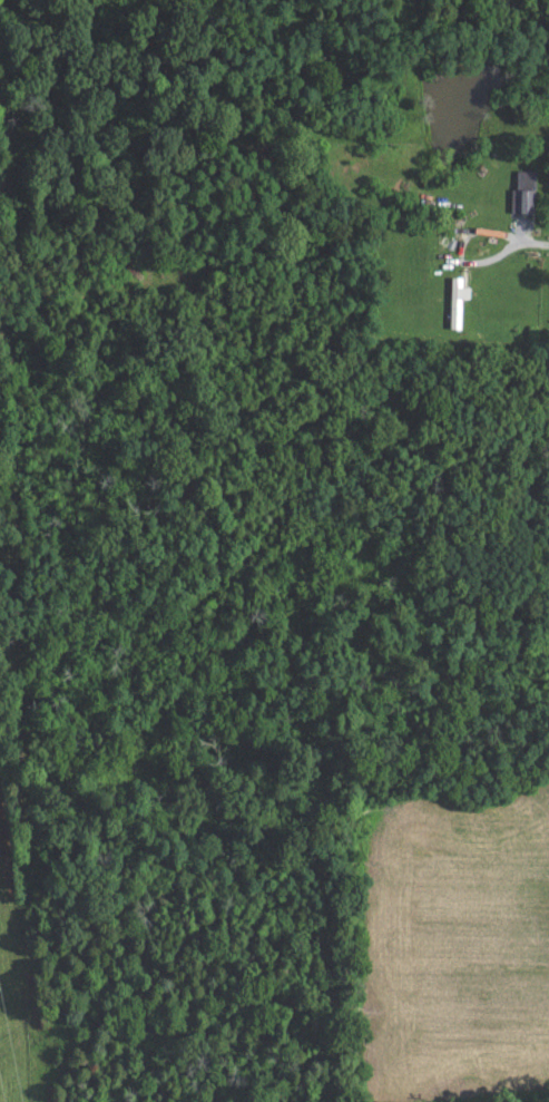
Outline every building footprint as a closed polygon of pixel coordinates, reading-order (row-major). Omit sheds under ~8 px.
[(527,177),(509,177),(509,196),(506,196),(505,217),(526,218),(527,177)] [(457,294),(457,284),(444,283),(443,335),(455,335),(455,305),(463,305),(463,294),(457,294)]
